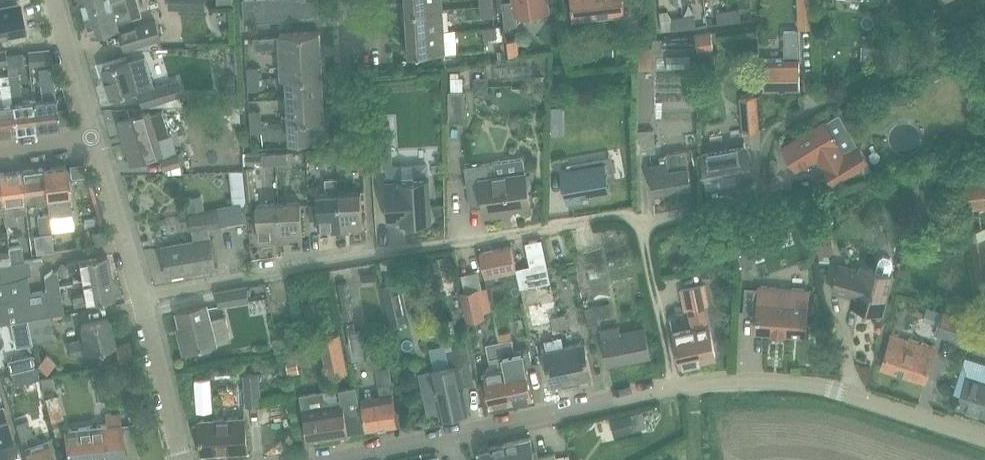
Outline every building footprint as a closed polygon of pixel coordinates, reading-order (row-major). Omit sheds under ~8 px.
[(85,8),(93,36),(112,31),(119,29),(117,23),(142,16),(138,0),(113,0),(85,8)] [(190,8),(205,8),(205,0),(190,0),(190,8)] [(255,0),(243,0),(244,23),(256,23),(255,0)] [(256,23),(269,22),(267,0),(255,0),(256,23)] [(269,22),(281,21),(280,0),(267,0),(269,22)] [(281,21),(292,21),(291,0),(280,0),(281,21)] [(292,21),(306,20),(305,0),(291,0),(292,21)] [(306,20),(319,19),(318,0),(305,0),(306,20)] [(407,12),(442,10),(442,0),(406,0),(406,3),(403,3),(403,12),(407,12)] [(481,1),(483,17),(494,16),(492,0),(488,0),(481,1)] [(505,27),(518,25),(516,15),(548,11),(547,0),(514,0),(502,2),(505,27)] [(577,19),(625,14),(623,0),(575,0),(577,19)] [(799,26),(814,26),(813,0),(799,0),(799,26)] [(0,8),(0,35),(25,30),(20,4),(0,8)] [(442,10),(407,12),(403,12),(404,21),(407,21),(408,33),(444,31),(442,10)] [(740,10),(727,11),(729,22),(741,20),(740,10)] [(729,22),(727,11),(716,13),(718,24),(729,22)] [(694,15),(683,17),(684,28),(696,26),(694,15)] [(684,28),(683,17),(671,19),(673,29),(684,28)] [(155,21),(120,31),(125,47),(160,37),(155,21)] [(484,28),(485,39),(497,38),(495,26),(484,28)] [(524,31),(527,46),(538,44),(535,29),(524,31)] [(280,48),(280,55),(321,53),(319,31),(279,33),(279,37),(271,37),(271,49),(280,48)] [(444,31),(408,33),(409,47),(406,47),(406,56),(445,54),(444,31)] [(764,58),(764,88),(800,88),(800,59),(801,59),(800,31),(785,31),(785,58),(764,58)] [(712,33),(695,35),(697,52),(714,50),(712,33)] [(262,38),(263,49),(271,49),(271,37),(262,38)] [(253,38),(254,50),(263,49),(262,38),(253,38)] [(658,38),(657,59),(671,60),(672,38),(658,38)] [(50,50),(30,53),(28,53),(30,66),(51,63),(50,50)] [(7,63),(8,74),(15,131),(38,129),(34,100),(22,102),(18,67),(24,66),(22,53),(5,56),(7,63)] [(281,78),(286,77),(322,74),(321,53),(280,55),(281,78)] [(984,83),(984,53),(973,56),(981,84),(984,83)] [(137,59),(136,57),(128,60),(102,69),(111,97),(138,88),(144,106),(163,100),(184,93),(179,78),(156,85),(146,56),(137,59)] [(440,59),(441,70),(461,69),(460,57),(440,59)] [(52,63),(59,83),(72,78),(64,58),(52,63)] [(265,60),(264,79),(274,79),(275,61),(265,60)] [(34,100),(38,129),(59,126),(52,67),(39,69),(43,99),(34,100)] [(246,68),(246,79),(258,78),(257,67),(246,68)] [(0,105),(0,133),(15,131),(8,74),(0,75),(0,80),(0,84),(0,97),(1,105),(0,105)] [(286,77),(287,98),(323,96),(322,74),(286,77)] [(258,78),(246,79),(247,89),(258,89),(258,78)] [(464,121),(463,87),(449,87),(450,121),(464,121)] [(324,109),(323,96),(287,98),(288,120),(328,118),(327,109),(324,109)] [(741,97),(742,111),(744,130),(758,129),(755,96),(741,97)] [(148,111),(136,116),(118,122),(132,163),(162,153),(158,139),(170,135),(163,111),(150,116),(148,111)] [(248,111),(249,122),(260,121),(260,111),(248,111)] [(328,126),(328,118),(288,120),(290,142),(306,141),(326,140),(325,127),(328,126)] [(260,121),(249,122),(249,132),(261,131),(260,121)] [(824,167),(834,183),(868,162),(858,146),(844,155),(825,121),(783,147),(795,168),(817,155),(825,167),(824,167)] [(373,168),(388,167),(391,167),(388,123),(370,124),(373,168)] [(654,152),(652,129),(636,131),(637,153),(654,152)] [(701,155),(703,167),(706,187),(751,179),(746,147),(726,150),(701,155)] [(336,149),(326,150),(326,162),(337,161),(336,149)] [(347,149),(346,149),(336,149),(337,161),(348,161),(347,149)] [(648,166),(653,194),(692,187),(686,150),(666,154),(666,155),(659,156),(661,164),(648,166)] [(276,153),(276,164),(287,164),(286,152),(276,153)] [(168,155),(161,158),(164,170),(168,169),(181,165),(178,155),(178,153),(168,155)] [(265,153),(266,165),(276,164),(276,153),(265,153)] [(465,166),(468,187),(471,207),(484,205),(485,217),(501,215),(500,210),(530,206),(524,164),(515,159),(495,162),(465,166)] [(568,168),(561,170),(568,205),(584,202),(583,197),(611,192),(610,182),(617,181),(616,180),(609,181),(605,161),(568,168)] [(46,196),(47,204),(48,214),(48,215),(48,217),(71,214),(65,165),(42,168),(46,196)] [(244,171),(246,200),(255,199),(252,167),(244,167),(244,171)] [(970,209),(984,207),(984,167),(965,170),(966,184),(957,185),(961,207),(969,205),(970,209)] [(37,205),(47,204),(46,196),(42,168),(21,171),(24,199),(25,202),(37,201),(37,205)] [(24,199),(21,171),(0,174),(0,185),(2,202),(0,202),(0,204),(0,207),(5,206),(5,211),(3,211),(3,214),(8,248),(21,246),(15,200),(24,199)] [(216,209),(206,211),(209,228),(245,222),(241,200),(246,200),(244,171),(232,172),(235,204),(216,207),(216,209)] [(328,194),(316,195),(317,210),(318,230),(331,230),(332,233),(340,233),(338,193),(337,177),(325,178),(326,189),(328,189),(328,194)] [(399,180),(389,181),(385,181),(387,221),(401,220),(402,222),(431,220),(429,177),(399,178),(399,180)] [(341,193),(338,193),(340,233),(349,232),(348,229),(363,228),(361,192),(341,193)] [(301,203),(278,205),(280,243),(289,242),(289,239),(303,238),(301,203)] [(280,243),(278,205),(257,206),(259,240),(272,240),(272,243),(280,243)] [(209,228),(206,211),(189,214),(194,240),(162,246),(167,277),(216,268),(209,228)] [(48,215),(48,214),(37,215),(39,236),(34,236),(36,253),(53,251),(48,217),(48,215)] [(73,247),(86,242),(80,226),(67,231),(73,247)] [(747,231),(735,235),(744,263),(756,259),(747,231)] [(971,240),(979,289),(984,288),(984,238),(971,240)] [(9,254),(10,263),(24,261),(22,246),(21,246),(8,248),(9,254)] [(516,269),(511,246),(480,253),(485,276),(516,269)] [(10,263),(9,254),(0,255),(0,265),(10,263)] [(79,284),(83,284),(83,281),(111,276),(107,255),(67,262),(68,270),(81,268),(82,279),(78,280),(79,284)] [(878,262),(876,271),(861,267),(860,271),(839,265),(833,291),(853,296),(851,304),(882,312),(892,275),(890,275),(893,266),(892,262),(891,258),(884,256),(880,258),(878,262)] [(11,323),(28,320),(28,319),(29,320),(49,316),(47,304),(61,301),(59,285),(52,287),(51,281),(45,282),(47,290),(34,292),(31,275),(36,274),(34,259),(24,261),(10,263),(0,265),(0,325),(11,323)] [(52,287),(59,285),(56,270),(51,271),(44,277),(45,282),(51,281),(52,287)] [(283,274),(288,298),(307,294),(301,270),(283,274)] [(418,271),(401,275),(408,308),(426,304),(418,271)] [(83,281),(83,284),(85,294),(73,296),(74,305),(114,298),(111,276),(83,281)] [(382,287),(390,322),(410,318),(401,282),(382,287)] [(674,333),(674,334),(681,365),(716,357),(705,306),(708,305),(704,286),(680,291),(685,310),(688,310),(692,330),(674,333)] [(785,332),(806,334),(808,304),(809,290),(759,286),(759,288),(745,287),(744,313),(757,314),(756,330),(772,331),(772,333),(785,334),(785,332)] [(217,291),(219,306),(249,302),(247,287),(217,291)] [(461,292),(467,320),(485,316),(479,289),(461,292)] [(524,293),(530,322),(546,319),(541,290),(524,293)] [(64,313),(61,301),(47,304),(49,316),(51,316),(64,313)] [(231,340),(225,315),(209,319),(206,305),(177,313),(183,336),(180,336),(184,352),(231,340)] [(558,314),(561,329),(568,328),(565,312),(558,314)] [(935,334),(969,344),(976,323),(942,312),(935,334)] [(558,314),(551,315),(554,330),(561,329),(558,314)] [(51,316),(49,316),(29,320),(33,343),(55,338),(51,316)] [(108,318),(88,323),(79,326),(82,339),(67,343),(70,356),(85,352),(86,353),(115,346),(108,318)] [(28,320),(11,323),(16,348),(33,344),(32,343),(28,320)] [(366,322),(369,350),(384,348),(381,320),(366,322)] [(348,333),(353,362),(367,360),(362,330),(355,331),(353,322),(347,323),(348,333)] [(602,331),(609,364),(650,356),(645,329),(616,335),(615,328),(602,331)] [(892,333),(888,347),(882,366),(925,380),(935,347),(892,333)] [(320,339),(328,378),(349,373),(341,335),(320,339)] [(512,339),(499,342),(511,402),(533,397),(526,365),(532,364),(529,350),(515,353),(512,339)] [(511,402),(499,342),(486,345),(491,366),(487,367),(488,372),(483,373),(490,406),(511,402)] [(585,343),(565,347),(572,381),(592,376),(585,343)] [(423,377),(426,392),(431,411),(442,409),(443,417),(465,412),(459,382),(473,378),(466,346),(450,350),(454,366),(433,371),(434,374),(423,377)] [(572,381),(565,347),(544,351),(551,385),(572,381)] [(304,354),(307,365),(321,361),(318,350),(304,354)] [(31,355),(9,360),(12,372),(34,367),(34,366),(31,355)] [(959,375),(952,394),(959,396),(958,398),(960,399),(958,406),(984,415),(984,364),(964,357),(959,375)] [(37,366),(34,366),(34,367),(12,372),(15,385),(40,379),(37,366)] [(361,399),(366,429),(398,424),(392,383),(389,367),(376,370),(379,385),(380,396),(361,399)] [(259,374),(245,375),(247,404),(261,403),(259,374)] [(366,430),(358,386),(341,389),(342,400),(331,401),(326,398),(325,391),(301,395),(304,420),(308,440),(349,433),(366,430)] [(5,456),(17,452),(3,408),(0,408),(0,459),(6,459),(5,456)] [(27,459),(54,459),(46,438),(34,442),(22,409),(11,413),(27,459)] [(65,445),(67,459),(110,459),(125,458),(120,413),(105,415),(106,425),(64,430),(65,445)] [(245,416),(219,418),(199,420),(202,453),(247,450),(245,416)] [(503,444),(507,459),(556,459),(555,454),(535,459),(530,438),(503,444)] [(503,444),(480,449),(482,459),(507,459),(503,444)]
